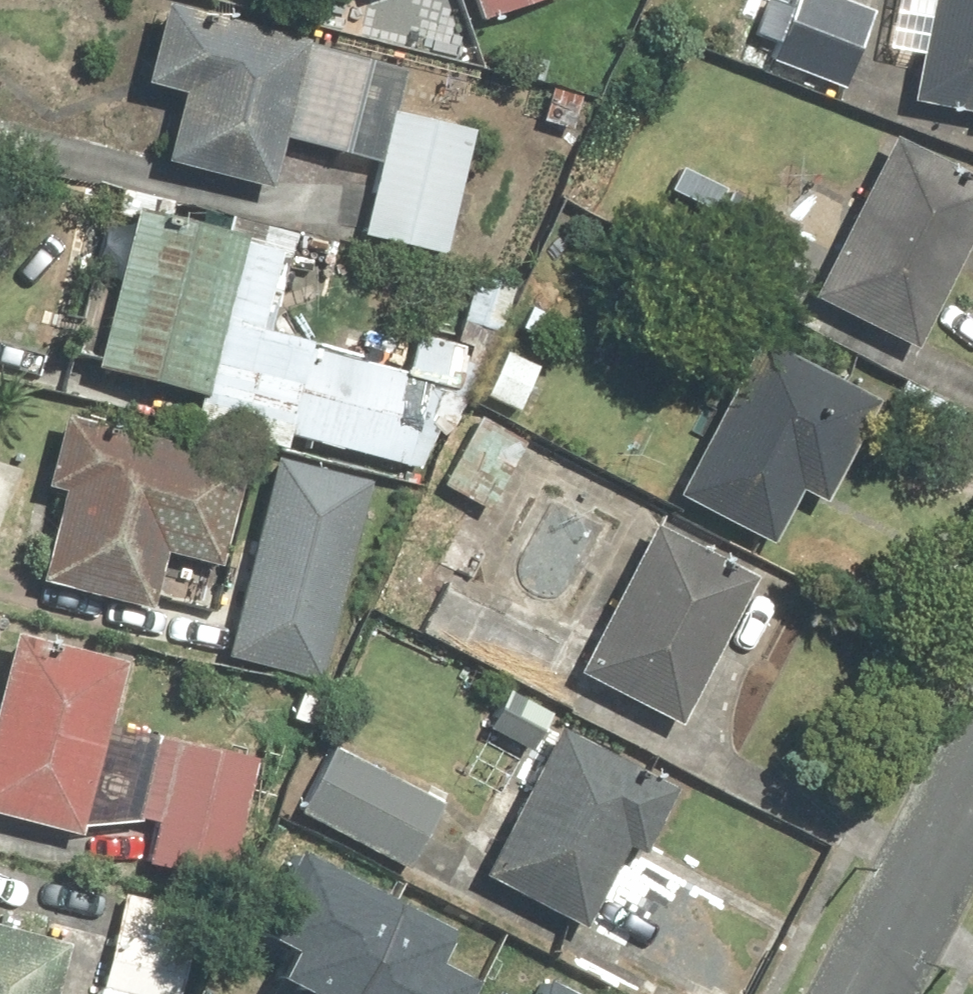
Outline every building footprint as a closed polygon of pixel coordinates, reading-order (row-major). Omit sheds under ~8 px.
[(471,28),(556,0),(462,0),(471,28)] [(763,64),(833,94),(867,15),(831,0),(790,0),(763,64)] [(870,79),(866,102),(972,121),(972,0),(924,0),(917,39),(878,32),(876,47),(861,45),(856,76),(870,79)] [(156,165),(264,192),(277,142),(333,157),(358,60),(153,8),(132,90),(173,100),(156,165)] [(465,129),(382,112),(356,241),(439,258),(465,129)] [(972,228),(972,190),(879,143),(802,300),(911,354),(972,228)] [(237,244),(122,214),(82,368),(197,397),(237,244)] [(410,472),(442,425),(462,347),(409,333),(399,369),(264,334),(285,256),(237,244),(197,397),(188,433),(277,456),(282,439),(410,472)] [(512,288),(470,275),(456,325),(498,337),(512,288)] [(868,404),(745,341),(665,498),(762,548),(790,495),(815,508),(868,404)] [(513,416),(536,365),(500,349),(477,400),(513,416)] [(244,466),(54,421),(37,496),(51,499),(31,585),(150,613),(163,559),(219,572),(244,466)] [(480,519),(520,448),(471,421),(431,493),(480,519)] [(365,487),(264,461),(216,655),(317,680),(365,487)] [(750,580),(643,528),(570,677),(677,729),(750,580)] [(446,580),(415,638),(543,705),(574,647),(446,580)] [(118,667),(0,637),(0,822),(74,841),(118,667)] [(523,757),(546,718),(510,697),(487,735),(523,757)] [(674,793),(550,727),(471,876),(577,932),(617,856),(635,866),(674,793)] [(222,898),(254,764),(151,740),(119,874),(222,898)] [(328,748),(291,815),(400,875),(437,808),(328,748)] [(470,972),(431,952),(447,919),(295,842),(249,932),(271,943),(253,978),(284,993),(459,993),(470,972)] [(117,895),(92,992),(101,993),(173,993),(193,915),(117,895)] [(58,950),(0,935),(0,993),(47,993),(58,950)] [(538,968),(525,993),(590,993),(538,968)] [(487,977),(478,993),(522,993),(487,977)]
